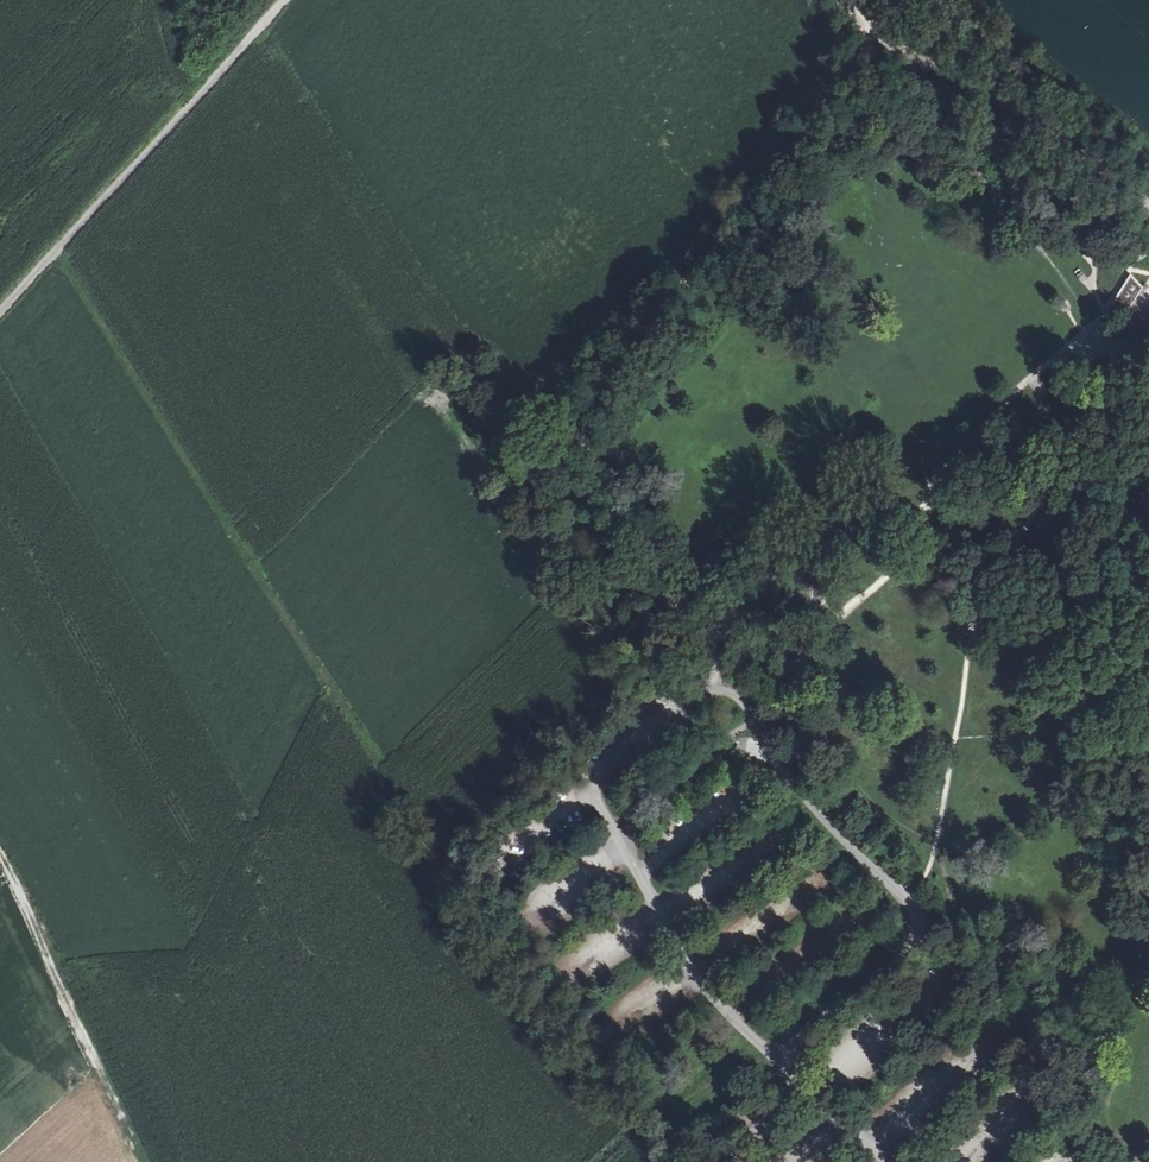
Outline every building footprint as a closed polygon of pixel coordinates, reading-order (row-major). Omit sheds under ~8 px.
[(1143,286),(1131,275),(1112,303),(1125,315),(1143,286)]
